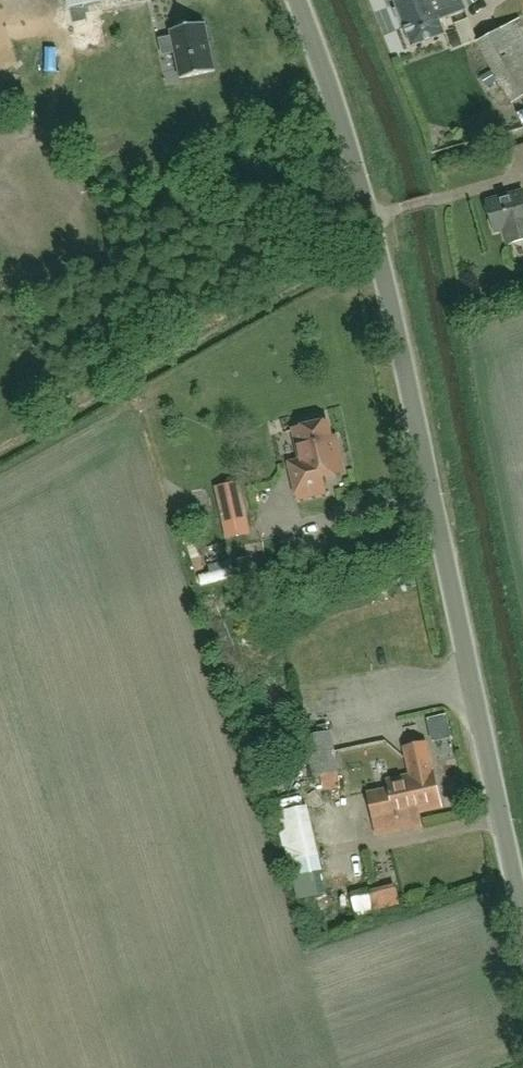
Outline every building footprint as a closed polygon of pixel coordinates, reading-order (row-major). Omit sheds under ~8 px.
[(79,49),(98,44),(88,0),(68,0),(79,49)] [(404,23),(415,50),(448,37),(447,35),(441,22),(468,12),(463,0),(395,0),(398,8),(393,10),(399,25),(404,23)] [(522,102),(522,23),(522,21),(480,45),(515,106),(522,102)] [(205,23),(170,30),(172,37),(159,40),(163,55),(175,53),(180,79),(215,72),(205,23)] [(522,194),(488,204),(496,234),(502,232),(507,246),(522,241),(522,194)] [(298,498),(325,492),(322,477),(343,472),(339,453),(334,450),(328,423),(325,423),(320,420),(312,422),(309,427),(295,430),(302,465),(291,467),(298,498)] [(200,575),(203,587),(220,582),(237,578),(231,560),(209,566),(211,572),(200,575)] [(303,737),(308,758),(294,761),(286,763),(291,783),(313,778),(312,774),(339,768),(329,730),(303,737)] [(432,769),(426,742),(405,747),(410,773),(407,774),(416,812),(442,807),(434,769),(432,769)] [(255,757),(261,755),(258,745),(251,747),(255,757)] [(416,812),(407,774),(386,778),(388,787),(367,791),(373,821),(416,812)] [(286,846),(293,877),(319,871),(312,840),(286,846)]
